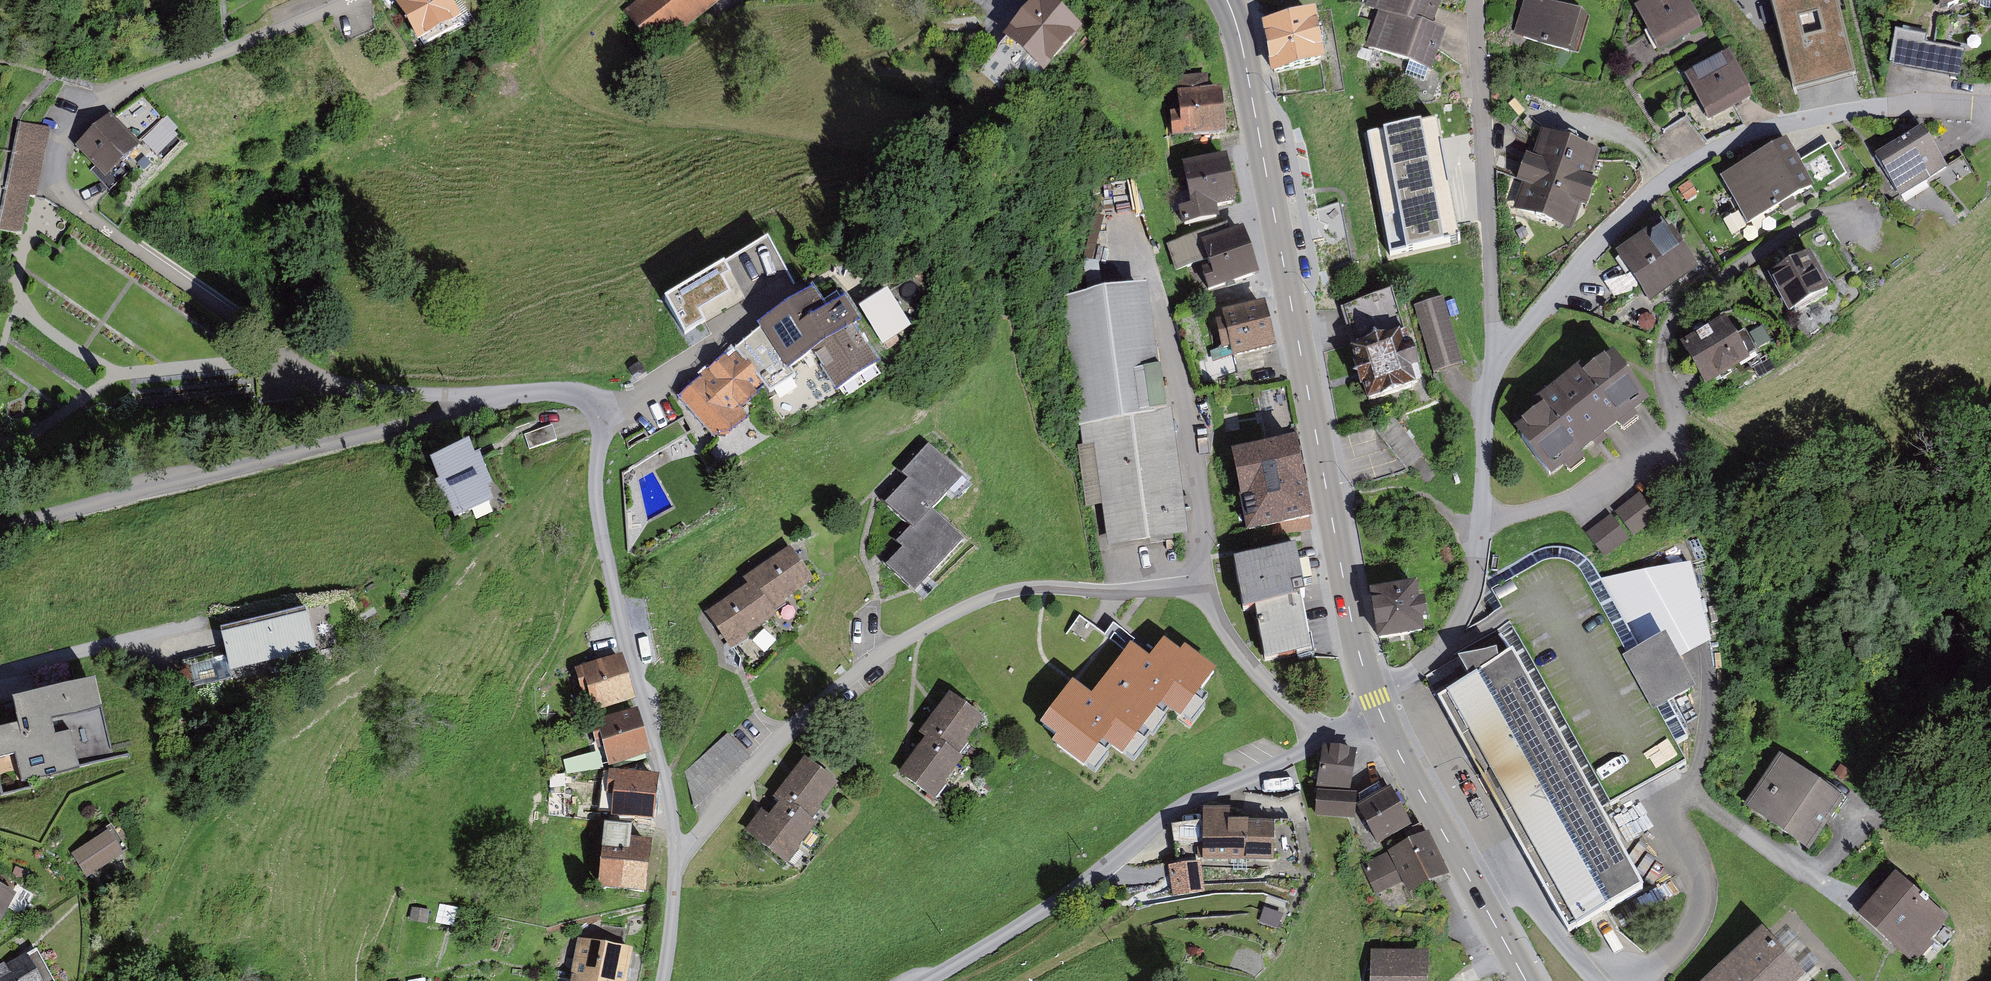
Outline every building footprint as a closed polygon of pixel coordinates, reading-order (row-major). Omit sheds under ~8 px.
[(416,3),(439,42),(477,21),(465,0),(420,0),(416,3)] [(629,7),(654,43),(716,0),(640,0),(629,7)] [(1379,43),(1428,58),(1446,0),(1392,0),(1379,43)] [(1562,0),(1536,0),(1528,29),(1582,45),(1593,9),(1562,0)] [(1696,0),(1658,0),(1650,4),(1671,41),(1708,20),(1696,0)] [(1793,83),(1857,67),(1839,0),(1771,0),(1793,83)] [(1973,0),(1945,0),(1942,17),(1973,0)] [(1078,33),(1043,1),(1006,41),(1041,73),(1078,33)] [(1313,13),(1266,22),(1275,72),(1323,63),(1313,13)] [(1901,41),(1896,70),(1966,82),(1971,53),(1901,41)] [(1761,95),(1740,58),(1702,79),(1723,116),(1761,95)] [(1207,73),(1178,75),(1180,111),(1172,111),(1174,135),(1224,131),(1220,86),(1208,87),(1207,73)] [(140,144),(113,114),(79,145),(106,174),(140,144)] [(19,121),(0,214),(0,227),(21,231),(28,198),(34,197),(48,126),(19,121)] [(161,123),(144,140),(153,148),(170,132),(161,123)] [(1935,127),(1888,159),(1910,191),(1957,159),(1935,127)] [(1556,137),(1527,208),(1566,224),(1595,153),(1556,137)] [(1803,186),(1781,150),(1735,178),(1757,214),(1803,186)] [(1230,160),(1189,166),(1196,209),(1237,202),(1230,160)] [(1097,259),(1104,220),(1094,219),(1087,257),(1097,259)] [(1706,264),(1674,224),(1632,257),(1663,298),(1706,264)] [(1261,279),(1250,231),(1214,239),(1225,287),(1261,279)] [(1821,251),(1782,277),(1805,310),(1844,284),(1821,251)] [(722,262),(662,298),(684,335),(744,299),(722,262)] [(1148,280),(1060,292),(1078,423),(1080,423),(1083,443),(1077,444),(1086,506),(1103,503),(1108,542),(1188,531),(1170,405),(1165,405),(1148,280)] [(887,285),(858,303),(883,342),(911,325),(887,285)] [(846,295),(826,307),(813,287),(759,322),(761,324),(734,347),(736,349),(765,383),(769,388),(793,374),(789,368),(814,352),(839,390),(880,363),(855,324),(862,319),(846,295)] [(1450,300),(1420,309),(1438,373),(1467,364),(1450,300)] [(1277,310),(1228,318),(1234,353),(1283,345),(1277,310)] [(1736,320),(1701,344),(1724,376),(1759,352),(1736,320)] [(1399,325),(1351,340),(1356,356),(1352,357),(1358,374),(1360,382),(1364,381),(1368,394),(1417,378),(1412,362),(1420,360),(1412,337),(1404,339),(1399,325)] [(727,352),(678,393),(719,441),(749,416),(741,407),(759,392),(757,389),(765,383),(736,349),(729,355),(727,352)] [(1661,399),(1629,356),(1535,426),(1567,469),(1661,399)] [(553,426),(525,435),(530,449),(557,440),(553,426)] [(913,526),(932,506),(963,474),(929,442),(902,470),(908,476),(885,500),(911,524),(913,526)] [(1301,451),(1248,457),(1256,527),(1309,521),(1301,451)] [(497,452),(449,467),(467,521),(515,506),(497,452)] [(1662,526),(1646,500),(1623,514),(1639,540),(1662,526)] [(965,537),(932,506),(913,526),(911,524),(896,540),(902,545),(886,563),(914,589),(965,537)] [(1631,547),(1614,521),(1592,535),(1608,562),(1631,547)] [(762,591),(775,610),(787,602),(784,598),(814,578),(791,544),(743,576),(747,582),(756,595),(762,591)] [(1694,759),(1668,709),(1705,689),(1679,641),(1642,661),(1593,569),(1577,558),(1565,554),(1540,557),(1491,583),(1517,631),(1437,674),(1575,930),(1656,887),(1611,803),(1694,759)] [(1305,555),(1259,563),(1274,653),(1320,646),(1305,555)] [(777,613),(775,610),(762,591),(756,595),(747,582),(705,610),(732,648),(749,637),(747,634),(777,613)] [(1415,586),(1376,592),(1383,637),(1422,632),(1415,586)] [(323,619),(234,635),(241,674),(330,658),(323,619)] [(1108,699),(1087,684),(1054,728),(1102,764),(1123,734),(1142,748),(1178,699),(1196,713),(1224,675),(1180,642),(1168,659),(1148,645),(1108,699)] [(622,654),(580,667),(591,706),(633,693),(622,654)] [(200,667),(205,687),(230,680),(224,660),(200,667)] [(25,708),(29,730),(0,736),(0,796),(47,786),(45,776),(124,759),(109,690),(25,708)] [(986,720),(958,697),(926,735),(939,745),(915,774),(942,796),(971,761),(960,752),(986,720)] [(640,712),(601,723),(611,761),(651,749),(640,712)] [(704,760),(687,766),(690,775),(710,768),(713,778),(747,766),(739,739),(701,752),(704,760)] [(1353,753),(1322,750),(1317,813),(1354,816),(1357,791),(1350,790),(1353,753)] [(1782,760),(1751,807),(1818,851),(1849,804),(1782,760)] [(845,789),(812,762),(780,802),(789,808),(766,836),(803,866),(833,830),(820,820),(845,789)] [(656,772),(619,768),(615,809),(652,812),(656,772)] [(1420,824),(1403,791),(1369,808),(1386,841),(1420,824)] [(1280,827),(1207,824),(1206,866),(1278,868),(1280,827)] [(1178,831),(1179,857),(1203,857),(1203,831),(1178,831)] [(135,860),(122,835),(83,855),(96,880),(135,860)] [(648,840),(607,835),(601,880),(642,885),(648,840)] [(1437,881),(1419,845),(1377,866),(1395,902),(1437,881)] [(1897,879),(1865,916),(1914,960),(1947,923),(1897,879)] [(0,884),(0,935),(6,938),(27,899),(0,884)] [(570,975),(601,980),(626,980),(633,946),(578,936),(570,975)] [(1776,936),(1721,980),(1812,980),(1776,936)] [(1383,957),(1384,980),(1435,980),(1435,955),(1383,957)] [(35,961),(0,977),(0,980),(44,980),(35,961)]
